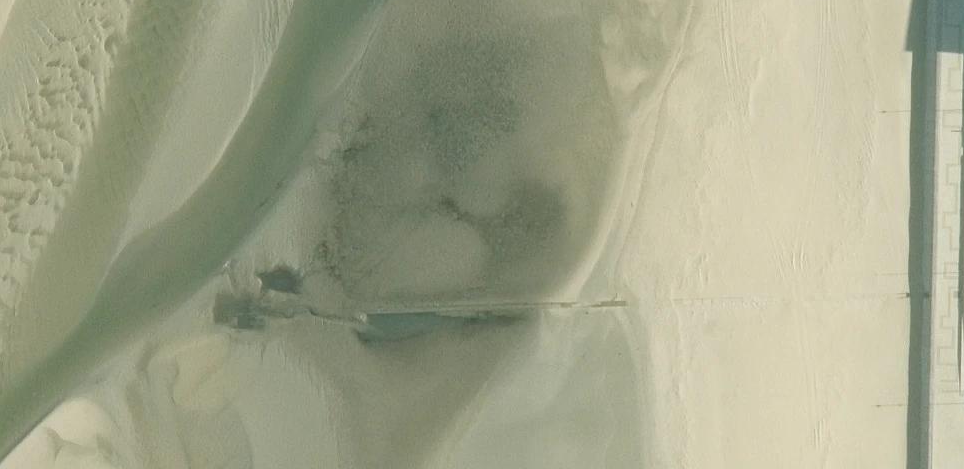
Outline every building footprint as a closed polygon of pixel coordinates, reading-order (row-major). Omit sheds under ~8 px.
[(946,41),(956,41),(956,23),(946,23),(946,41)]
